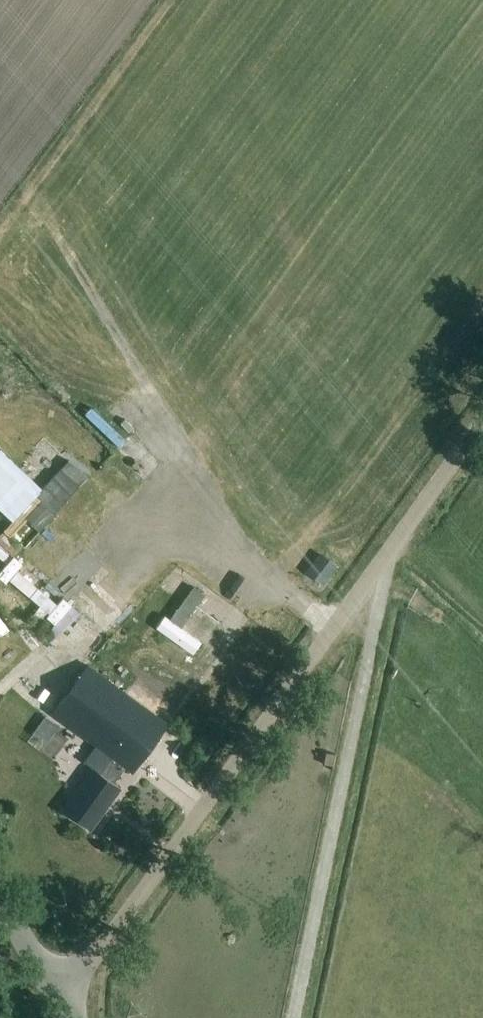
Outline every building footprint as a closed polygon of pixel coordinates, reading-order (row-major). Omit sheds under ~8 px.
[(15,387),(7,381),(0,391),(0,399),(4,402),(15,387)] [(76,452),(83,441),(71,433),(63,443),(76,452)] [(54,514),(87,479),(68,461),(36,497),(41,502),(24,520),(39,533),(56,515),(54,514)] [(26,554),(3,537),(0,542),(0,548),(19,563),(26,554)] [(337,567),(320,555),(308,570),(325,583),(337,567)] [(199,597),(210,577),(191,567),(180,587),(199,597)] [(32,615),(41,623),(48,613),(40,606),(32,615)] [(69,627),(86,644),(98,632),(81,615),(69,627)] [(204,680),(224,657),(178,617),(158,640),(204,680)] [(120,790),(113,784),(124,768),(132,774),(167,725),(87,666),(51,715),(111,759),(100,775),(92,769),(62,810),(90,831),(120,790)]
